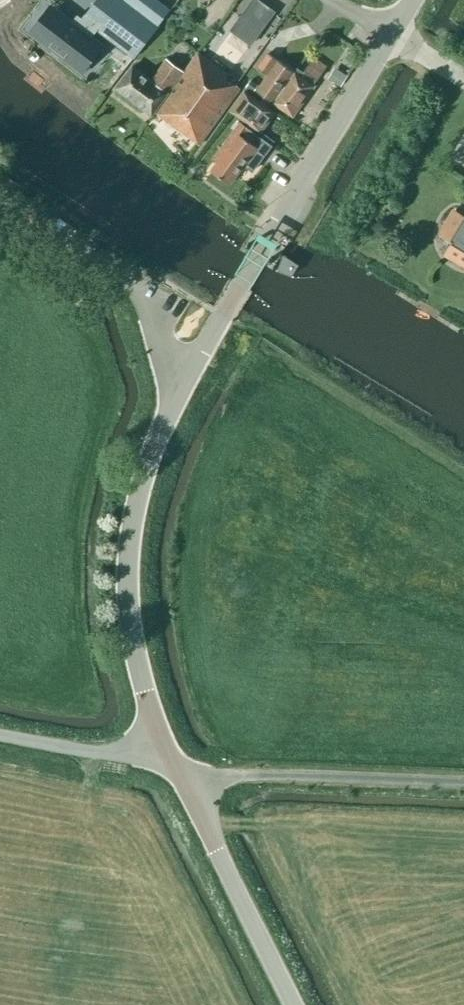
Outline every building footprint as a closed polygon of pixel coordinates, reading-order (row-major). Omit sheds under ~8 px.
[(156,0),(134,0),(130,5),(124,0),(97,0),(83,19),(84,20),(76,29),(59,16),(42,39),(74,63),(91,41),(85,36),(93,27),(134,58),(170,11),(156,0)] [(271,107),(274,103),(301,63),(276,44),(259,68),(269,75),(258,91),(265,96),(262,101),(271,107)] [(226,78),(228,75),(198,53),(156,114),(199,145),(240,88),(226,78)] [(324,71),(326,68),(313,59),(310,64),(303,60),(301,63),(274,103),(293,116),(321,76),(320,75),(323,70),(324,71)] [(168,92),(167,92),(183,72),(167,60),(152,81),(133,66),(116,89),(152,115),(168,92)] [(341,86),(347,76),(337,71),(331,80),(341,86)] [(252,80),(246,88),(253,93),(259,85),(252,80)] [(231,111),(261,132),(276,113),(245,91),(231,111)] [(233,133),(215,157),(220,161),(212,171),(229,184),(243,165),(252,172),(272,146),(241,122),(233,133)] [(455,211),(441,233),(454,241),(446,253),(463,264),(463,216),(455,211)] [(283,236),(276,247),(283,251),(290,241),(283,236)] [(283,261),(279,272),(292,276),(295,272),(296,272),(301,264),(292,259),(290,263),(283,261)]
